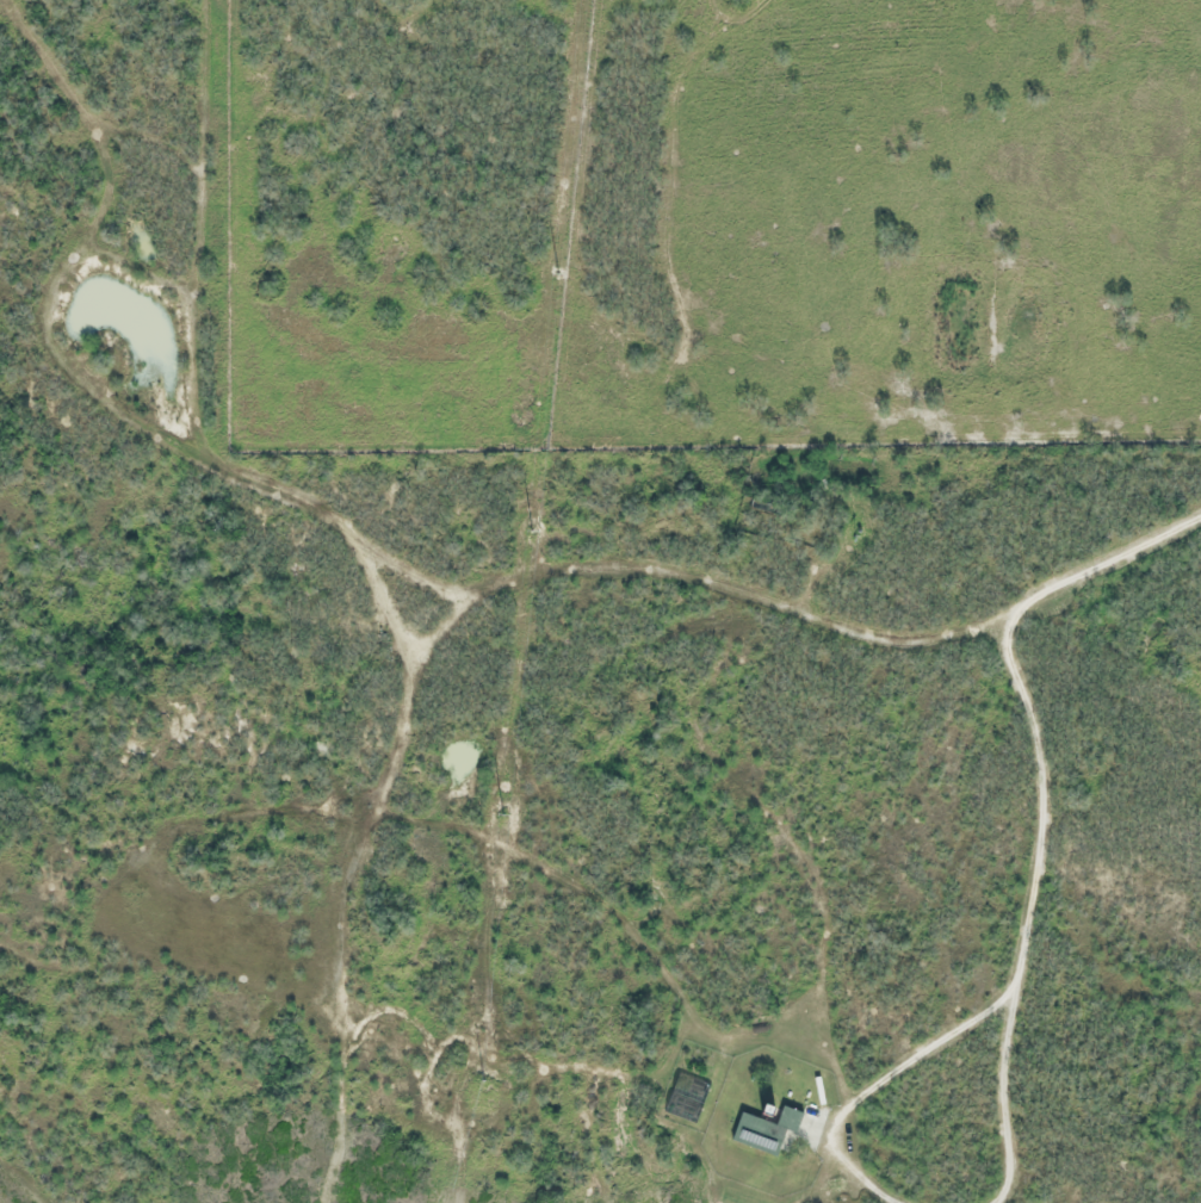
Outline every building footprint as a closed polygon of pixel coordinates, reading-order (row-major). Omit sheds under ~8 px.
[(731,1144),(776,1158),(785,1131),(796,1135),(802,1115),(781,1108),(776,1126),(740,1114),(731,1144)]
